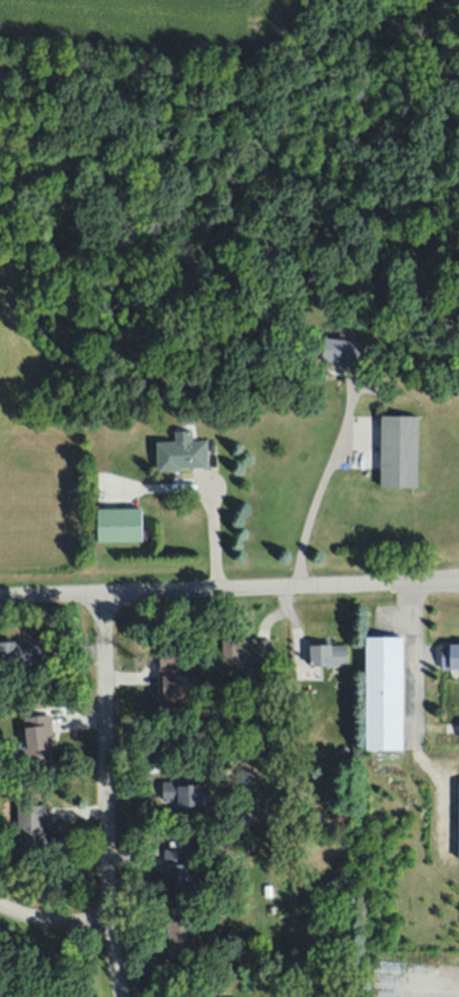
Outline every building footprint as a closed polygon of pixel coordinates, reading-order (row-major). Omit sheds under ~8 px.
[(316,336),(363,343),(360,366),(322,361),(322,356),(313,355),(316,336)] [(418,416),(417,488),(380,487),(381,415),(418,416)] [(156,469),(156,442),(173,442),(173,430),(191,430),(191,441),(206,441),(206,469),(156,469)] [(98,510),(141,510),(141,542),(98,542),(98,510)] [(365,637),(402,638),(402,751),(364,751),(365,637)] [(224,663),(223,639),(272,638),(272,662),(224,663)] [(48,661),(0,662),(0,642),(48,642),(48,661)] [(441,642),(458,642),(458,670),(441,670),(441,642)] [(310,668),(310,645),(348,645),(348,667),(310,668)] [(178,648),(179,668),(183,668),(186,708),(164,710),(163,695),(161,695),(158,650),(178,648)] [(28,748),(24,717),(51,714),(53,732),(50,733),(53,759),(23,763),(21,749),(28,748)] [(189,722),(201,722),(201,731),(189,730),(189,722)] [(337,752),(346,745),(350,750),(341,757),(337,752)] [(263,749),(270,750),(269,758),(262,757),(263,749)] [(176,787),(207,785),(208,796),(198,796),(199,814),(177,815),(177,801),(160,802),(160,780),(176,779),(176,787)] [(20,849),(17,804),(49,802),(51,823),(44,823),(45,847),(20,849)] [(185,846),(190,885),(166,887),(162,849),(185,846)] [(264,886),(273,886),(273,897),(264,897),(264,886)] [(269,905),(276,905),(275,918),(268,917),(269,905)] [(190,920),(195,956),(167,960),(164,934),(167,934),(165,924),(190,920)]
